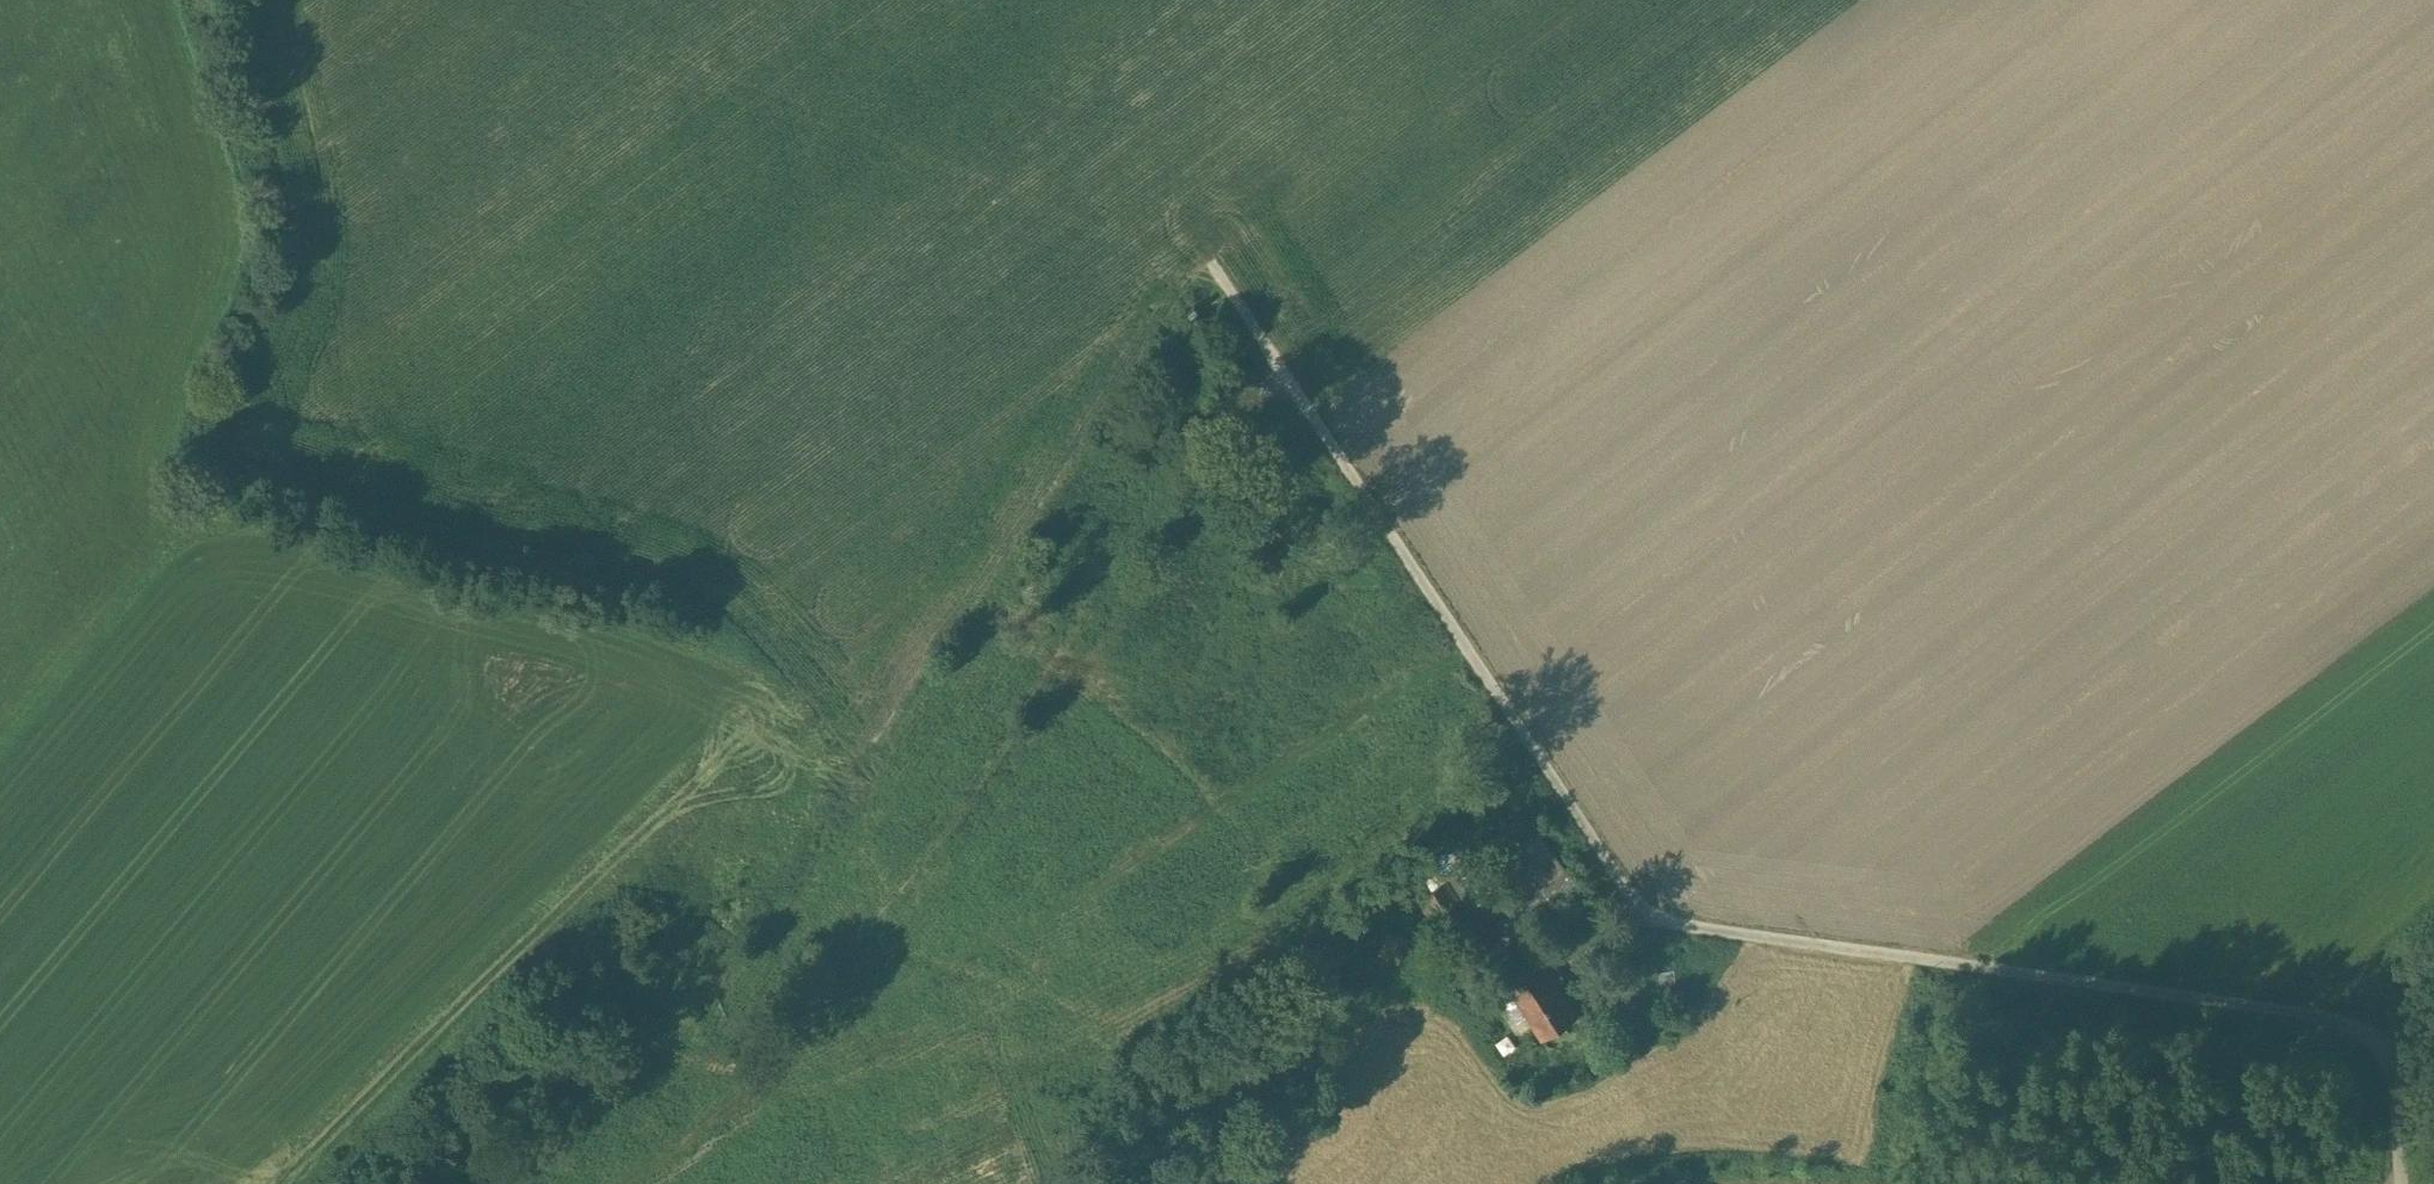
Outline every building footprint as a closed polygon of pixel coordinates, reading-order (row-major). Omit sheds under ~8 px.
[(1477,928),(1447,880),(1422,895),(1441,925),(1425,935),(1437,953),(1477,928)] [(1543,965),(1508,989),(1542,1039),(1577,1014),(1543,965)]
